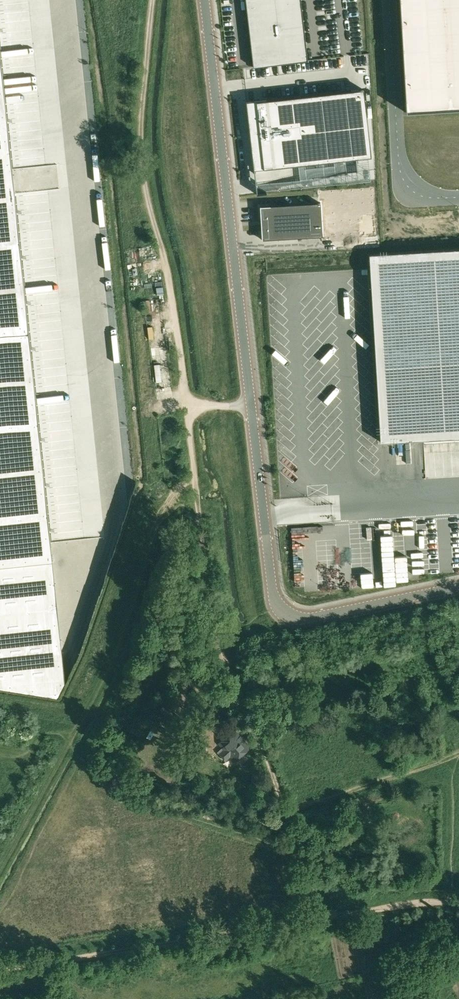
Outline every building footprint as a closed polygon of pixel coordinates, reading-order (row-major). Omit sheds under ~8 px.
[(253,67),(308,60),(301,0),(245,0),(253,67)] [(407,111),(458,108),(458,0),(400,0),(407,111)] [(52,560),(0,50),(0,565),(52,560)] [(371,156),(363,89),(256,101),(260,134),(250,135),(254,169),(371,156)] [(319,203),(259,207),(261,240),(321,237),(319,203)] [(359,254),(370,442),(458,437),(458,248),(359,254)] [(0,565),(0,691),(58,700),(65,686),(52,560),(0,565)] [(169,707),(159,717),(167,725),(169,722),(174,727),(180,733),(189,723),(177,713),(176,714),(169,707)] [(232,755),(236,759),(248,749),(233,731),(219,743),(224,749),(219,753),(225,760),(232,755)] [(201,740),(194,733),(185,741),(195,752),(205,745),(201,740)]
